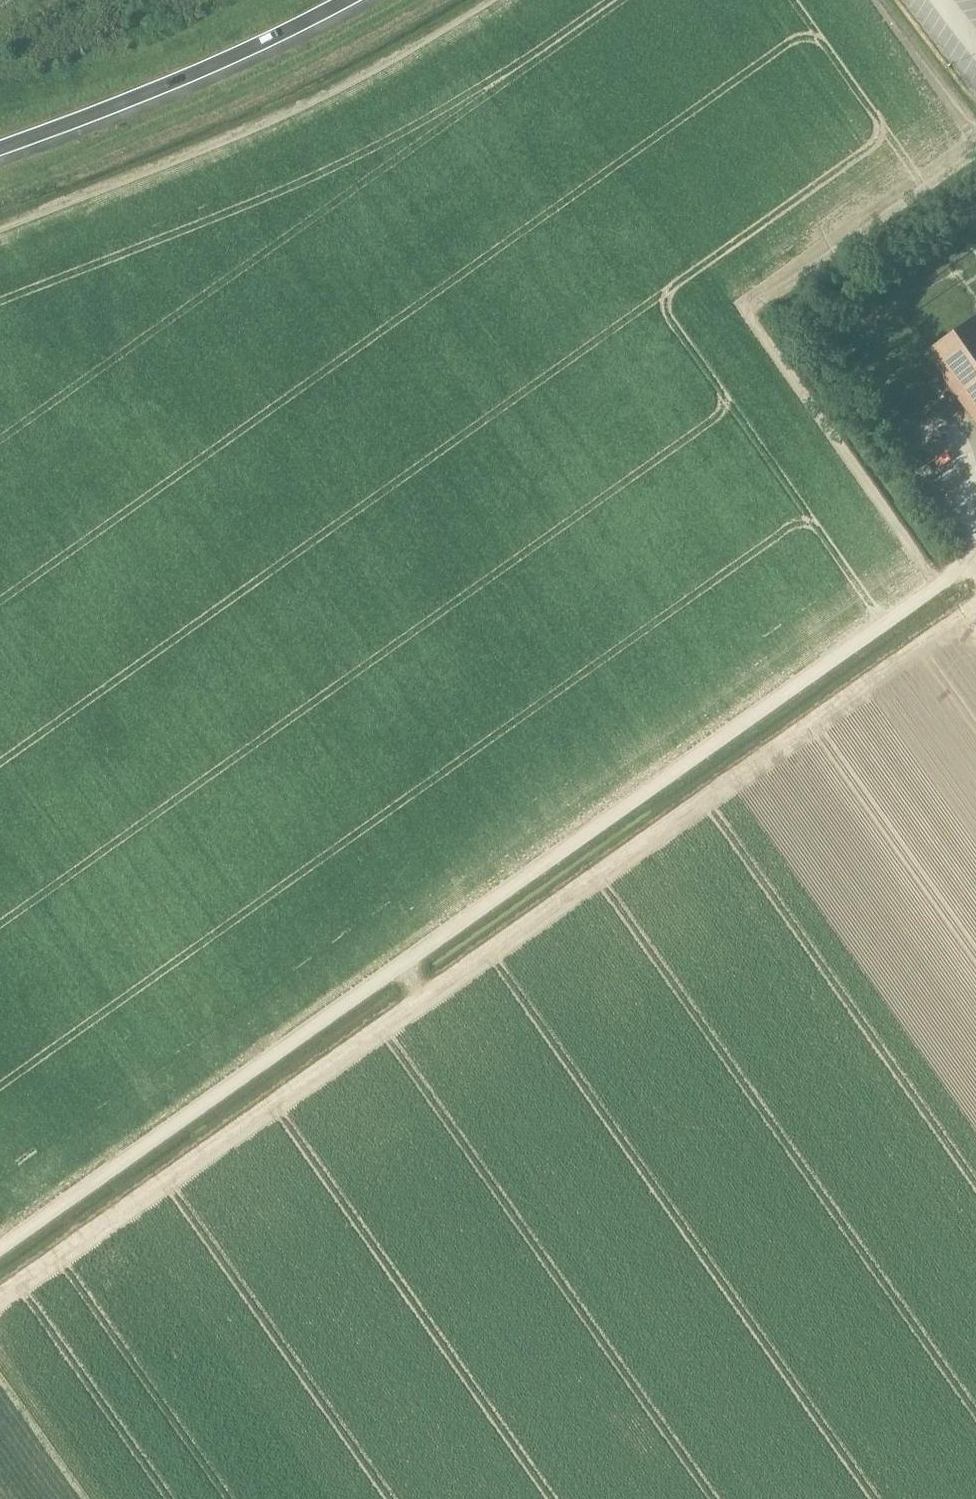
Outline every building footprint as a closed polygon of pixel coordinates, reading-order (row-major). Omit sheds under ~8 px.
[(927,353),(975,423),(975,318),(927,353)] [(967,459),(947,428),(907,453),(927,484),(967,459)]
